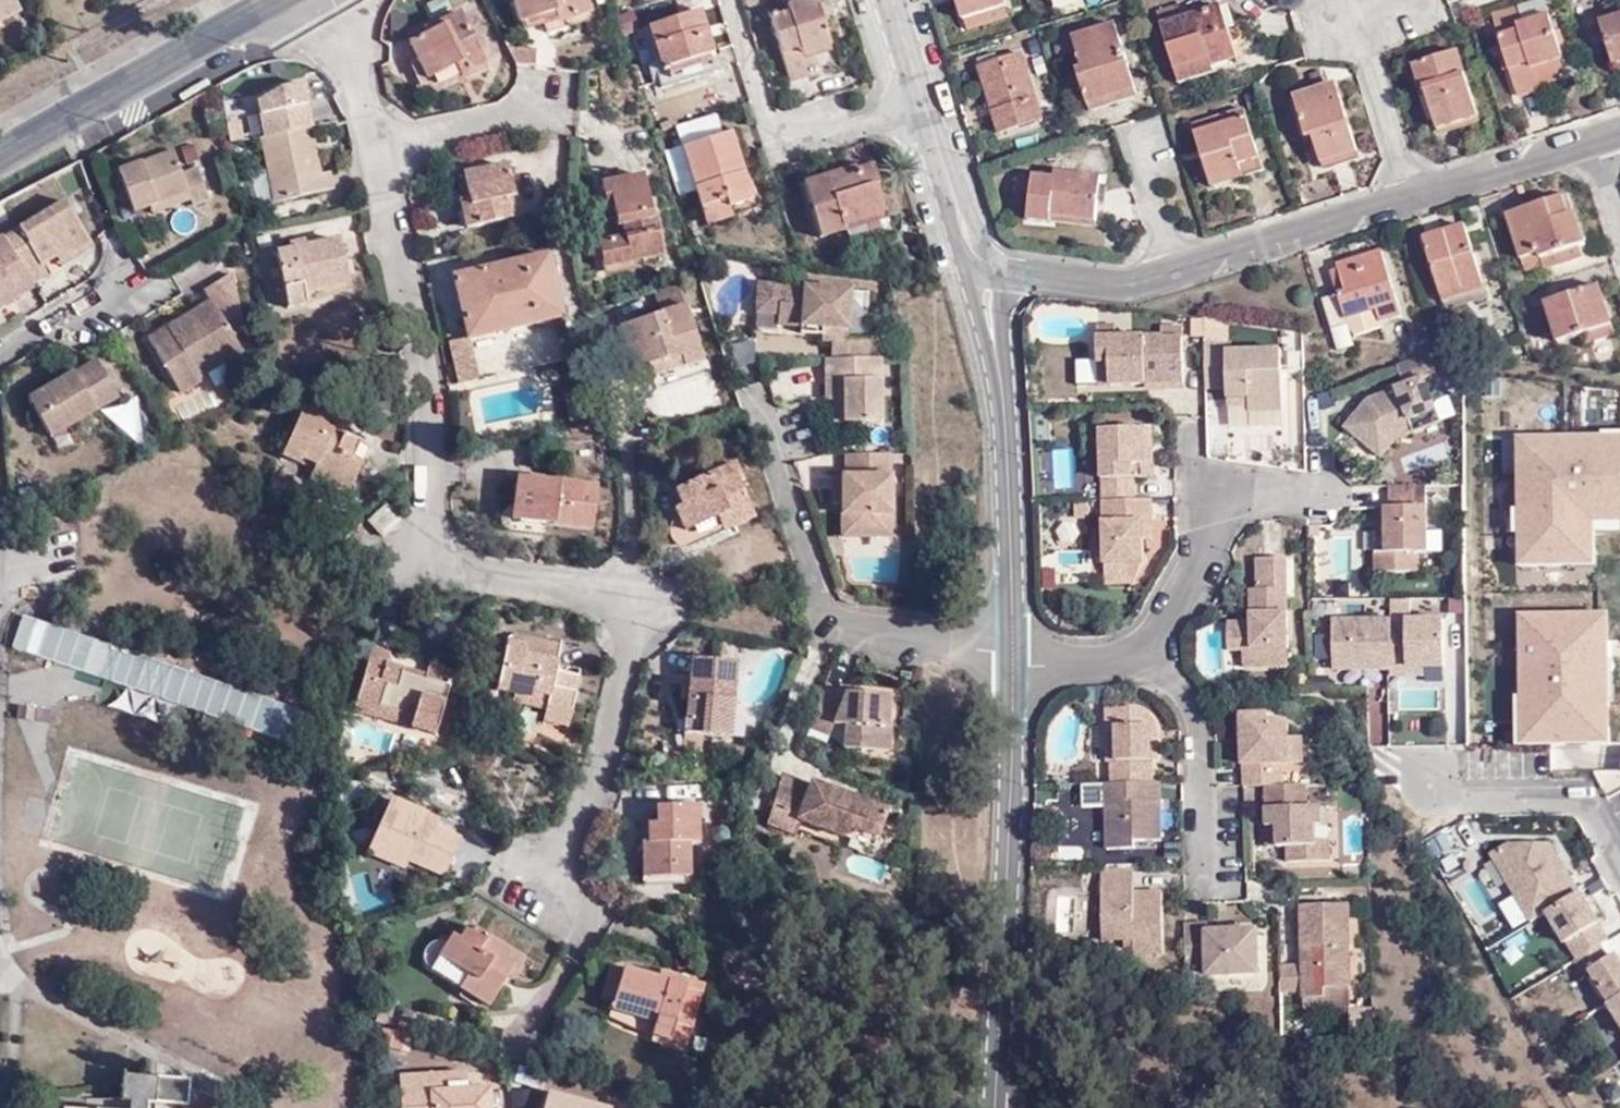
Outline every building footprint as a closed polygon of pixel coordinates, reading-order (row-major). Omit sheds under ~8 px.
[(18,14),(11,0),(0,0),(0,23),(18,14)] [(512,0),(508,1),(514,23),(562,11),(565,19),(584,15),(580,0),(512,0)] [(822,51),(830,48),(813,0),(805,0),(766,13),(788,81),(819,72),(812,54),(822,51)] [(1004,6),(1002,0),(956,0),(962,18),(1004,6)] [(1619,65),(1619,2),(1608,6),(1612,21),(1601,24),(1616,66),(1619,65)] [(1237,63),(1220,7),(1185,18),(1181,5),(1155,12),(1177,81),(1237,63)] [(1008,20),(1004,6),(962,18),(966,32),(1008,20)] [(1571,81),(1553,18),(1532,26),(1524,6),(1497,10),(1522,95),(1571,81)] [(457,60),(462,68),(464,71),(483,60),(456,10),(433,23),(434,25),(404,42),(424,79),(430,75),(457,60)] [(715,72),(698,12),(647,27),(658,70),(654,71),(658,89),(715,72)] [(1137,97),(1113,26),(1072,39),(1082,70),(1076,71),(1089,112),(1137,97)] [(829,69),(822,51),(812,54),(819,72),(829,69)] [(1474,113),(1458,51),(1415,64),(1422,86),(1429,84),(1443,122),(1474,113)] [(1043,120),(1023,54),(976,68),(998,133),(1043,120)] [(434,83),(462,68),(457,60),(430,75),(434,83)] [(1358,151),(1338,84),(1299,95),(1309,136),(1316,134),(1325,160),(1358,151)] [(1241,169),(1243,175),(1263,168),(1242,101),(1190,116),(1209,178),(1241,169)] [(674,127),(680,148),(721,134),(713,115),(674,127)] [(306,129),(258,142),(273,204),(333,190),(330,173),(313,177),(306,149),(311,147),(306,129)] [(685,165),(667,170),(676,198),(694,193),(706,228),(730,220),(728,209),(751,203),(728,132),(721,134),(680,148),(685,165)] [(680,148),(662,154),(667,170),(685,165),(680,148)] [(191,197),(194,205),(195,208),(210,202),(198,171),(183,177),(175,154),(122,173),(137,215),(153,210),(191,197)] [(508,162),(464,172),(470,204),(463,205),(466,226),(517,216),(508,162)] [(842,227),(879,216),(871,189),(876,187),(870,169),(858,172),(855,167),(799,185),(818,239),(843,231),(842,227)] [(1211,185),(1243,175),(1241,169),(1209,178),(1211,185)] [(1050,216),(1094,223),(1100,179),(1054,171),(1053,178),(1033,176),(1027,221),(1049,223),(1050,216)] [(625,237),(613,240),(597,244),(603,269),(644,259),(643,252),(663,247),(654,211),(650,212),(640,174),(600,184),(605,207),(611,205),(616,226),(622,225),(625,237)] [(1521,268),(1541,263),(1583,252),(1587,251),(1570,196),(1508,213),(1521,268)] [(156,218),(194,205),(191,197),(153,210),(156,218)] [(8,240),(35,286),(50,277),(43,266),(57,257),(61,264),(91,244),(66,203),(8,240)] [(605,207),(613,240),(625,237),(622,225),(616,226),(611,205),(605,207)] [(881,221),(879,216),(842,227),(843,231),(846,240),(878,230),(876,223),(881,221)] [(1093,228),(1094,223),(1050,216),(1049,223),(1093,228)] [(1442,304),(1485,290),(1464,227),(1422,239),(1442,304)] [(37,289),(35,286),(8,240),(7,238),(0,242),(0,310),(37,289)] [(344,240),(280,256),(292,307),(310,304),(308,293),(353,282),(344,240)] [(95,250),(91,244),(61,264),(64,268),(95,250)] [(1583,252),(1541,263),(1545,274),(1586,263),(1583,252)] [(1401,316),(1382,253),(1335,266),(1336,270),(1328,273),(1335,296),(1320,301),(1331,331),(1348,326),(1352,336),(1382,327),(1379,323),(1401,316)] [(449,277),(463,339),(558,317),(544,256),(449,277)] [(180,317),(145,339),(178,392),(199,379),(197,376),(239,350),(229,334),(239,327),(229,274),(201,290),(207,300),(188,312),(192,317),(183,323),(180,317)] [(827,354),(878,354),(878,337),(847,331),(846,286),(758,282),(755,311),(772,312),(774,321),(795,322),(798,330),(818,329),(828,341),(827,354)] [(663,312),(685,305),(679,286),(656,294),(663,312)] [(1612,340),(1597,289),(1545,307),(1554,345),(1576,338),(1581,350),(1612,340)] [(703,359),(685,305),(663,312),(619,326),(635,368),(681,353),(685,365),(703,359)] [(192,317),(188,312),(180,317),(183,323),(192,317)] [(1163,334),(1182,333),(1181,322),(1161,324),(1163,334)] [(1183,380),(1182,333),(1163,334),(1112,333),(1112,324),(1099,324),(1100,381),(1183,380)] [(1231,337),(1206,338),(1207,386),(1231,385),(1231,392),(1255,392),(1255,407),(1286,410),(1285,344),(1231,343),(1231,337)] [(472,377),(463,339),(448,342),(456,380),(472,377)] [(1380,456),(1396,438),(1441,421),(1424,377),(1437,372),(1429,352),(1396,364),(1404,385),(1368,399),(1344,426),(1380,456)] [(638,380),(685,365),(681,353),(635,368),(638,380)] [(879,422),(878,354),(827,354),(825,396),(831,397),(834,422),(879,422)] [(57,387),(34,400),(56,440),(125,398),(101,360),(57,387)] [(1231,405),(1255,407),(1255,392),(1231,392),(1231,405)] [(333,428),(336,422),(305,408),(282,456),(300,464),(303,459),(316,464),(313,470),(352,488),(372,447),(343,434),(333,428)] [(1097,421),(1103,496),(1137,496),(1134,476),(1131,456),(1156,454),(1155,420),(1097,421)] [(346,427),(336,422),(333,428),(343,434),(346,427)] [(890,533),(889,451),(847,451),(847,478),(831,478),(830,501),(842,505),(843,533),(890,533)] [(1157,474),(1156,454),(1131,456),(1134,476),(1157,474)] [(732,462),(673,488),(679,501),(672,505),(681,528),(722,511),(729,527),(749,519),(736,483),(739,482),(732,462)] [(352,488),(313,470),(310,477),(348,495),(352,488)] [(545,511),(544,520),(589,526),(596,483),(517,474),(513,507),(545,511)] [(1426,484),(1389,485),(1389,507),(1386,507),(1388,551),(1376,552),(1376,572),(1419,571),(1419,552),(1427,552),(1426,484)] [(1137,496),(1103,496),(1107,552),(1144,553),(1146,553),(1143,532),(1153,532),(1153,496),(1137,496)] [(390,506),(373,523),(387,538),(404,522),(390,506)] [(512,517),(544,520),(545,511),(513,507),(512,517)] [(1388,551),(1386,507),(1381,507),(1381,529),(1375,529),(1376,552),(1388,551)] [(1245,647),(1295,646),(1290,551),(1263,553),(1260,585),(1256,585),(1254,616),(1231,617),(1233,647),(1245,647)] [(1144,553),(1107,552),(1105,577),(1132,577),(1144,553)] [(1411,615),(1411,596),(1388,596),(1388,615),(1330,616),(1331,670),(1389,668),(1389,675),(1441,673),(1439,615),(1411,615)] [(548,700),(545,712),(543,722),(569,728),(576,696),(572,695),(576,679),(555,675),(560,653),(508,642),(496,694),(514,699),(518,683),(534,686),(532,695),(548,700)] [(1296,663),(1295,646),(1245,647),(1247,664),(1296,663)] [(413,718),(411,727),(411,728),(433,734),(451,671),(427,664),(423,678),(384,666),(389,652),(371,647),(352,711),(374,717),(377,707),(413,718)] [(735,667),(690,662),(685,719),(703,720),(702,734),(728,736),(735,667)] [(513,706),(545,712),(548,700),(532,695),(534,686),(518,683),(514,699),(513,706)] [(843,692),(825,686),(815,713),(814,716),(838,724),(842,725),(841,749),(888,751),(890,727),(887,727),(889,698),(842,695),(843,692)] [(374,717),(411,727),(413,718),(377,707),(374,717)] [(1246,744),(1246,782),(1271,781),(1288,781),(1288,761),(1311,761),(1313,732),(1296,732),(1295,716),(1276,716),(1274,707),(1245,707),(1246,744)] [(1112,759),(1111,781),(1156,781),(1155,757),(1158,757),(1158,740),(1157,722),(1147,709),(1108,709),(1107,724),(1114,724),(1112,759)] [(838,724),(814,716),(810,726),(808,732),(833,740),(838,724)] [(703,720),(685,719),(683,732),(681,732),(679,749),(696,751),(697,733),(702,734),(703,720)] [(1105,758),(1112,759),(1114,724),(1107,724),(1105,758)] [(782,777),(764,825),(790,835),(796,821),(850,841),(854,830),(876,839),(887,811),(853,799),(850,807),(837,802),(840,793),(807,781),(805,786),(782,777)] [(1111,781),(1107,781),(1107,846),(1137,848),(1137,837),(1163,836),(1162,798),(1162,781),(1156,781),(1111,781)] [(1314,804),(1314,781),(1288,781),(1271,781),(1270,800),(1270,819),(1286,820),(1285,843),(1292,843),(1292,860),(1335,860),(1337,839),(1329,837),(1329,805),(1314,804)] [(837,802),(850,807),(853,799),(840,793),(837,802)] [(429,819),(433,811),(398,796),(382,833),(417,849),(414,858),(452,874),(467,835),(458,830),(429,819)] [(653,819),(655,871),(695,870),(695,835),(702,834),(700,798),(661,800),(661,818),(653,819)] [(462,822),(433,811),(429,819),(458,830),(462,822)] [(645,871),(655,871),(653,819),(644,819),(645,871)] [(1270,843),(1285,843),(1286,820),(1270,819),(1270,843)] [(850,841),(872,850),(876,839),(854,830),(850,841)] [(417,849),(382,833),(374,852),(409,867),(414,858),(417,849)] [(1136,868),(1106,868),(1108,938),(1128,937),(1142,937),(1144,950),(1145,955),(1168,954),(1168,888),(1137,886),(1136,868)] [(1283,958),(1283,987),(1305,987),(1305,994),(1329,993),(1329,979),(1356,979),(1353,898),(1303,896),(1302,958),(1283,958)] [(1188,917),(1189,966),(1208,966),(1209,971),(1263,971),(1264,923),(1226,924),(1206,924),(1207,918),(1188,917)] [(523,959),(472,925),(464,936),(456,931),(444,948),(446,950),(437,961),(467,982),(476,970),(484,975),(472,992),(488,1004),(510,973),(513,976),(523,959)] [(1142,937),(1128,937),(1128,950),(1144,950),(1142,937)] [(610,1005),(620,969),(610,966),(599,1001),(610,1005)] [(668,1041),(683,987),(620,969),(610,1005),(609,1008),(653,1020),(649,1036),(668,1041)] [(701,991),(683,987),(668,1041),(685,1046),(701,991)] [(387,1008),(381,1030),(396,1034),(401,1012),(387,1008)] [(399,1107),(490,1107),(489,1087),(467,1087),(465,1070),(397,1074),(399,1107)] [(152,1080),(117,1078),(116,1102),(151,1104),(152,1080)] [(547,1089),(542,1107),(608,1107),(547,1089)]
